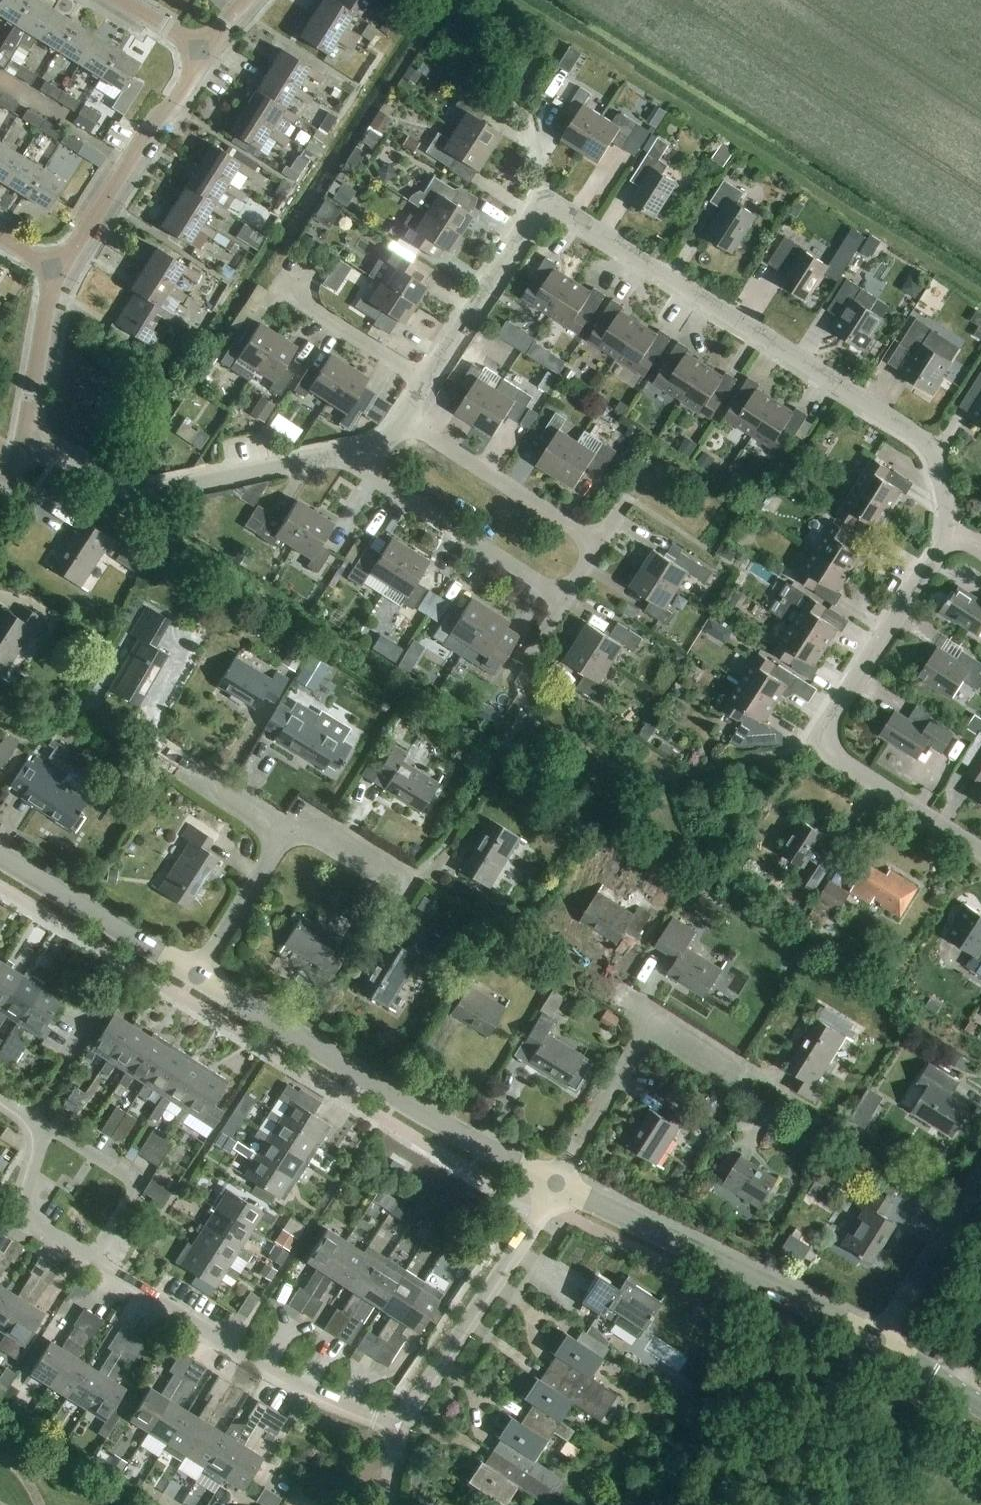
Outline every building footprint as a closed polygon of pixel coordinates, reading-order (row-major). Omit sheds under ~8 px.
[(0,50),(0,66),(14,75),(20,65),(36,38),(37,38),(53,11),(35,0),(31,0),(15,25),(0,50)] [(31,0),(0,0),(0,16),(15,25),(31,0)] [(355,46),(359,38),(345,29),(353,16),(353,15),(330,1),(328,0),(324,0),(312,19),(355,46)] [(353,16),(357,18),(366,4),(382,14),(386,8),(373,0),(330,0),(330,1),(353,15),(353,16)] [(58,52),(75,25),(53,11),(37,38),(58,52)] [(350,52),(355,46),(312,19),(299,39),(327,57),(336,43),(350,52)] [(79,65),(96,38),(75,25),(58,52),(79,65)] [(394,37),(398,32),(389,26),(385,32),(394,37)] [(101,78),(118,51),(96,38),(79,65),(101,78)] [(118,51),(101,78),(121,91),(110,109),(123,117),(143,85),(132,78),(140,65),(118,51)] [(269,72),(296,89),(305,75),(321,85),(325,79),(282,51),(269,72)] [(20,65),(14,75),(30,85),(36,75),(20,65)] [(410,69),(404,78),(414,85),(420,76),(410,69)] [(312,99),(296,89),(269,72),(256,92),(283,110),(284,109),(292,96),(307,106),(312,99)] [(477,78),(471,93),(496,103),(502,88),(477,78)] [(57,101),(63,92),(45,81),(39,90),(57,101)] [(338,102),(343,94),(331,87),(326,95),(338,102)] [(580,151),(603,116),(584,104),(591,94),(581,87),(565,112),(575,118),(562,139),(580,151)] [(74,111),(80,102),(63,92),(57,101),(74,111)] [(303,121),(284,109),(283,110),(256,92),(242,113),(270,130),(271,129),(281,136),(289,123),(298,129),(303,121)] [(0,98),(0,105),(14,114),(20,105),(3,94),(0,98)] [(454,131),(489,153),(501,134),(480,121),(486,111),(462,95),(455,105),(466,112),(454,131)] [(95,125),(101,115),(84,104),(78,114),(95,125)] [(656,105),(646,122),(655,127),(665,111),(656,105)] [(39,130),(45,121),(28,110),(22,119),(39,130)] [(281,136),(271,129),(270,130),(242,113),(229,133),(234,137),(256,151),(257,151),(266,137),(285,150),(290,142),(281,136)] [(328,113),(317,130),(326,136),(337,119),(328,113)] [(638,124),(628,117),(622,113),(617,114),(612,122),(603,116),(580,151),(599,163),(612,142),(623,148),(638,124)] [(45,121),(39,130),(57,141),(63,132),(45,121)] [(304,151),(317,159),(330,139),(317,130),(304,151)] [(372,149),(380,137),(370,131),(362,143),(372,149)] [(477,172),(489,153),(454,131),(447,141),(437,135),(425,153),(450,168),(456,158),(477,172)] [(79,155),(85,145),(67,133),(60,143),(79,155)] [(414,153),(421,143),(410,135),(403,145),(414,153)] [(253,156),(256,151),(234,137),(231,142),(253,156)] [(655,217),(676,183),(663,175),(669,165),(660,160),(670,146),(658,138),(635,174),(645,181),(632,202),(655,217)] [(0,145),(0,181),(5,185),(22,157),(0,144),(0,145)] [(224,154),(213,147),(200,167),(228,184),(235,172),(245,179),(254,184),(259,176),(253,172),(224,154)] [(723,165),(731,154),(721,147),(713,159),(723,165)] [(26,198),(43,171),(22,157),(5,185),(26,198)] [(285,167),(281,174),(295,183),(307,163),(298,157),(289,170),(285,167)] [(246,196),(238,191),(228,184),(200,167),(188,187),(215,205),(223,192),(241,204),(246,196)] [(43,171),(26,198),(48,211),(65,184),(43,171)] [(458,193),(433,177),(427,187),(428,188),(424,195),(420,193),(411,199),(409,202),(426,212),(460,235),(472,216),(451,203),(458,193)] [(733,253),(756,216),(737,204),(744,193),(724,180),(711,201),(723,209),(706,236),(733,253)] [(282,181),(274,193),(281,198),(286,191),(288,193),(292,188),(282,181)] [(707,195),(715,183),(711,181),(703,193),(707,195)] [(343,184),(333,200),(346,208),(356,193),(343,184)] [(188,187),(175,207),(202,225),(211,211),(223,219),(227,212),(215,205),(188,187)] [(175,207),(161,229),(189,246),(198,232),(215,243),(220,236),(202,225),(175,207)] [(426,212),(424,214),(420,221),(410,215),(403,224),(406,226),(400,237),(437,260),(444,250),(449,253),(460,235),(426,212)] [(267,244),(273,233),(251,221),(245,233),(267,244)] [(229,242),(220,236),(215,243),(224,249),(229,242)] [(805,300),(827,266),(805,251),(806,250),(786,236),(770,260),(789,272),(782,284),(805,300)] [(875,253),(881,243),(871,237),(865,247),(875,253)] [(229,242),(224,249),(234,255),(239,248),(229,242)] [(380,283),(415,306),(427,287),(406,274),(413,263),(388,248),(381,258),(392,265),(380,283)] [(144,271),(172,288),(181,275),(196,284),(200,277),(157,249),(144,271)] [(551,316),(574,280),(556,269),(558,265),(546,257),(534,277),(535,278),(522,298),(551,316)] [(841,275),(847,266),(839,261),(833,270),(841,275)] [(229,280),(235,272),(225,265),(219,274),(229,280)] [(159,309),(168,295),(183,305),(187,298),(172,288),(144,271),(131,291),(135,294),(159,309)] [(340,282),(328,275),(322,285),(333,293),(340,282)] [(865,351),(875,335),(873,334),(883,319),(870,311),(878,299),(848,279),(828,310),(839,318),(832,330),(865,351)] [(574,280),(551,316),(579,334),(592,314),(593,315),(606,295),(594,288),(591,292),(574,280)] [(403,324),(415,306),(380,283),(369,302),(361,297),(355,307),(376,321),(382,311),(403,324)] [(178,321),(159,309),(135,294),(115,326),(154,350),(163,337),(152,330),(159,318),(174,327),(178,321)] [(616,358),(639,323),(621,311),(624,307),(612,300),(600,319),(601,320),(588,340),(616,358)] [(494,315),(488,324),(499,331),(505,322),(494,315)] [(923,345),(933,329),(917,318),(900,344),(914,352),(900,374),(933,395),(943,379),(941,377),(951,362),(923,345)] [(249,380),(278,335),(259,323),(252,336),(246,332),(240,341),(236,338),(220,362),(231,369),(231,368),(249,380)] [(639,323),(616,358),(645,376),(658,356),(659,357),(672,338),(660,330),(658,334),(639,323)] [(278,335),(249,380),(250,380),(256,370),(274,382),(269,389),(280,396),(293,375),(283,368),(297,347),(278,335)] [(683,401),(705,365),(687,353),(690,349),(678,342),(666,361),(667,362),(654,382),(683,401)] [(567,363),(535,343),(528,355),(560,375),(567,363)] [(327,402),(349,367),(331,355),(317,376),(307,369),(294,391),(304,397),(309,390),(327,402)] [(475,425),(504,380),(485,368),(483,371),(473,364),(459,385),(470,392),(456,413),(475,425)] [(705,365),(683,401),(711,419),(724,399),(725,400),(738,380),(726,372),(723,376),(705,365)] [(571,381),(577,371),(568,366),(562,376),(571,381)] [(363,387),(368,379),(349,367),(327,402),(346,414),(339,424),(349,431),(363,410),(353,403),(363,387)] [(156,401),(168,381),(155,372),(142,393),(156,401)] [(971,389),(980,395),(980,373),(971,389)] [(753,436),(776,400),(758,389),(760,385),(749,377),(736,397),(737,398),(725,418),(753,436)] [(504,380),(475,425),(493,437),(507,416),(517,422),(531,401),(520,394),(522,391),(504,380)] [(273,404),(262,397),(250,415),(262,422),(273,404)] [(378,397),(366,417),(379,426),(392,406),(378,397)] [(969,418),(980,425),(980,399),(969,418)] [(776,400),(753,436),(781,454),(794,434),(795,435),(808,415),(796,408),(794,412),(776,400)] [(618,403),(615,408),(623,414),(628,406),(623,402),(618,403)] [(531,409),(521,424),(530,430),(539,414),(531,409)] [(556,476),(578,442),(560,430),(566,419),(556,413),(540,437),(550,444),(537,465),(556,476)] [(630,424),(624,433),(633,439),(639,430),(630,424)] [(198,431),(188,444),(199,452),(208,438),(198,431)] [(578,442),(556,476),(574,488),(588,467),(601,476),(617,452),(603,443),(604,441),(587,431),(580,443),(578,442)] [(691,457),(699,444),(687,437),(680,450),(691,457)] [(820,460),(827,449),(816,442),(809,453),(820,460)] [(707,469),(714,458),(705,452),(698,463),(707,469)] [(855,487),(891,510),(902,492),(906,495),(914,483),(894,470),(893,472),(873,459),(855,487)] [(760,488),(750,504),(761,511),(772,493),(762,487),(761,487),(760,488)] [(879,528),(891,510),(855,487),(837,515),(857,528),(856,530),(876,542),(883,531),(879,528)] [(293,548),(315,513),(297,501),(283,522),(270,513),(256,534),(279,549),(283,541),(293,548)] [(258,506),(244,527),(256,534),(270,513),(258,506)] [(315,513),(293,548),(311,559),(307,567),(317,573),(331,552),(321,546),(334,525),(315,513)] [(111,558),(119,545),(83,522),(53,569),(81,588),(104,553),(111,558)] [(815,551),(850,574),(862,555),(866,558),(873,546),(854,534),(853,535),(833,522),(815,551)] [(742,543),(749,533),(741,527),(734,538),(742,543)] [(381,595),(410,550),(392,538),(390,540),(378,533),(366,551),(365,550),(347,578),(361,587),(363,583),(381,595)] [(730,560),(737,548),(730,544),(723,556),(730,560)] [(144,563),(123,549),(116,559),(138,573),(144,563)] [(410,550),(381,595),(400,607),(402,604),(412,610),(426,589),(416,582),(429,562),(410,550)] [(642,568),(677,590),(689,572),(696,577),(703,566),(681,553),(675,563),(654,550),(642,568)] [(839,591),(850,574),(815,551),(797,579),(817,592),(816,593),(835,606),(843,594),(839,591)] [(666,609),(677,590),(642,568),(630,587),(651,600),(645,610),(666,624),(673,613),(666,609)] [(960,587),(952,600),(949,599),(940,613),(956,623),(957,621),(978,635),(980,631),(980,601),(960,587)] [(731,588),(725,597),(736,604),(742,595),(731,588)] [(418,611),(427,617),(438,599),(428,593),(418,611)] [(791,625),(827,648),(838,630),(842,632),(850,620),(830,608),(829,609),(809,596),(791,625)] [(468,645),(490,610),(472,598),(458,619),(448,613),(432,638),(443,644),(450,634),(468,645)] [(438,599),(427,617),(437,623),(448,605),(438,599)] [(633,617),(638,609),(627,602),(621,610),(633,617)] [(25,608),(18,619),(4,611),(0,617),(0,679),(1,680),(34,631),(41,636),(49,623),(25,608)] [(139,709),(169,657),(156,649),(171,623),(146,608),(131,634),(139,639),(109,691),(139,709)] [(520,635),(506,627),(509,622),(490,610),(468,645),(461,656),(493,676),(520,635)] [(710,618),(703,629),(714,636),(721,625),(710,618)] [(577,642),(612,664),(623,646),(634,652),(643,638),(618,623),(609,636),(588,623),(577,642)] [(815,666),(827,648),(791,625),(773,653),(793,666),(792,667),(812,680),(819,668),(815,666)] [(399,651),(381,640),(375,648),(394,660),(399,651)] [(600,682),(612,664),(577,642),(565,661),(586,674),(577,688),(602,703),(611,689),(600,682)] [(936,649),(919,676),(953,698),(964,681),(978,690),(980,686),(980,663),(962,651),(955,662),(936,649)] [(411,661),(410,653),(404,650),(396,661),(406,668),(411,661)] [(675,650),(672,655),(673,662),(679,665),(684,656),(675,650)] [(295,674),(303,661),(289,652),(281,666),(295,674)] [(758,653),(740,681),(776,704),(788,686),(792,689),(799,677),(779,665),(779,666),(758,653)] [(311,657),(303,670),(316,678),(324,665),(311,657)] [(271,681),(234,659),(216,689),(254,712),(262,698),(274,705),(288,681),(275,673),(271,681)] [(776,704),(740,681),(722,710),(742,723),(730,743),(737,747),(755,747),(769,725),(765,722),(776,704)] [(472,712),(494,725),(501,712),(479,700),(472,712)] [(293,712),(281,705),(266,730),(278,737),(274,743),(323,773),(326,767),(336,773),(351,747),(342,741),(349,729),(321,712),(317,718),(297,705),(293,712)] [(926,730),(896,711),(881,736),(917,759),(925,748),(929,751),(932,747),(942,753),(954,734),(932,720),(926,730)] [(646,739),(653,728),(647,723),(639,734),(646,739)] [(23,740),(28,743),(36,733),(30,729),(23,740)] [(0,745),(0,769),(1,770),(17,746),(5,739),(0,746),(0,745)] [(662,743),(657,749),(678,763),(682,756),(662,743)] [(420,815),(438,784),(402,762),(407,755),(394,748),(373,782),(384,789),(382,792),(420,815)] [(967,773),(979,781),(970,794),(980,801),(980,751),(967,773)] [(20,777),(13,788),(24,795),(22,799),(55,820),(53,824),(73,837),(86,817),(80,813),(87,802),(90,797),(96,787),(71,771),(62,786),(52,779),(56,772),(44,764),(33,757),(27,766),(21,774),(20,777)] [(148,798),(153,791),(146,786),(142,793),(148,798)] [(489,889),(520,839),(490,820),(458,870),(489,889)] [(814,888),(834,857),(817,847),(825,835),(803,820),(781,854),(800,865),(793,875),(814,888)] [(188,911),(221,861),(207,852),(214,841),(191,826),(183,838),(190,843),(158,891),(188,911)] [(603,853),(608,845),(596,837),(591,845),(603,853)] [(733,853),(728,853),(729,860),(729,862),(740,862),(740,853),(733,853)] [(868,865),(852,892),(872,904),(874,901),(901,917),(918,889),(890,872),(887,877),(868,865)] [(116,886),(118,873),(108,872),(107,884),(116,886)] [(840,910),(852,892),(831,879),(820,898),(840,910)] [(657,905),(662,897),(650,890),(645,898),(657,905)] [(635,915),(599,893),(580,923),(617,946),(625,932),(636,939),(651,916),(639,909),(635,915)] [(432,919),(438,910),(423,901),(417,910),(432,919)] [(964,904),(954,920),(956,921),(946,936),(974,954),(966,967),(980,976),(980,915),(964,904)] [(332,978),(342,960),(330,953),(340,938),(303,915),(284,945),(321,968),(320,971),(332,978)] [(704,1001),(723,970),(687,948),(696,934),(674,919),(657,947),(678,960),(667,977),(704,1001)] [(425,964),(439,941),(415,927),(402,948),(388,940),(357,990),(387,1009),(417,959),(425,964)] [(1,1012),(25,975),(12,966),(14,964),(8,960),(7,963),(0,973),(0,1012),(1,1012)] [(45,984),(27,972),(25,975),(1,1012),(0,1012),(0,1024),(6,1015),(17,1022),(19,1024),(45,984)] [(0,1049),(0,1062),(11,1069),(27,1044),(17,1037),(24,1027),(38,1036),(64,996),(45,984),(19,1024),(17,1022),(4,1042),(0,1049)] [(487,1039),(505,1009),(468,986),(449,1016),(487,1039)] [(559,1013),(571,992),(560,986),(548,1007),(559,1013)] [(96,1053),(107,1060),(109,1061),(134,1024),(120,1015),(122,1013),(116,1009),(90,1049),(88,1048),(81,1059),(89,1063),(96,1053)] [(524,1043),(536,1051),(527,1064),(565,1088),(566,1085),(575,1090),(574,1092),(575,1092),(591,1066),(590,1065),(589,1067),(581,1061),(583,1057),(547,1035),(555,1022),(542,1014),(524,1043)] [(615,1031),(619,1021),(606,1014),(601,1025),(615,1031)] [(815,1103),(822,1091),(815,1087),(846,1037),(816,1018),(784,1069),(798,1078),(791,1088),(815,1103)] [(109,1061),(107,1060),(100,1071),(108,1076),(115,1065),(126,1072),(128,1073),(152,1035),(139,1028),(141,1025),(135,1021),(134,1024),(109,1061)] [(146,1085),(172,1045),(153,1033),(152,1035),(128,1073),(126,1072),(112,1093),(120,1098),(133,1077),(145,1084),(146,1085)] [(165,1098),(191,1057),(172,1045),(146,1085),(145,1084),(138,1094),(146,1099),(152,1089),(163,1096),(165,1098)] [(955,1052),(949,1063),(963,1071),(969,1061),(955,1052)] [(183,1109),(209,1069),(191,1057),(165,1098),(163,1096),(151,1115),(158,1120),(170,1101),(182,1108),(183,1109)] [(951,1137),(969,1108),(950,1096),(959,1082),(930,1065),(918,1084),(928,1090),(913,1113),(951,1137)] [(183,1109),(182,1108),(175,1118),(183,1123),(189,1113),(213,1128),(223,1112),(213,1105),(228,1081),(209,1069),(183,1109)] [(279,1120),(319,1146),(331,1127),(312,1115),(320,1103),(299,1089),(297,1092),(286,1085),(278,1097),(289,1104),(280,1118),(279,1120)] [(73,1114),(84,1096),(75,1090),(63,1107),(73,1114)] [(247,1117),(255,1104),(242,1096),(234,1108),(247,1117)] [(711,1114),(718,1118),(729,1102),(722,1098),(711,1114)] [(694,1122),(671,1107),(664,1118),(650,1110),(627,1147),(657,1166),(680,1130),(687,1134),(694,1122)] [(112,1137),(126,1115),(117,1109),(102,1131),(112,1137)] [(864,1129),(871,1117),(861,1111),(854,1123),(864,1129)] [(267,1138),(307,1165),(319,1146),(279,1120),(280,1118),(269,1112),(264,1119),(275,1125),(268,1137),(267,1138)] [(126,1115),(112,1137),(122,1143),(136,1121),(126,1115)] [(224,1125),(235,1133),(241,1123),(230,1116),(224,1125)] [(303,1170),(307,1165),(267,1138),(268,1137),(257,1130),(252,1137),(263,1144),(256,1155),(255,1157),(292,1181),(300,1168),(303,1170)] [(148,1161),(163,1138),(153,1131),(138,1155),(148,1161)] [(817,1131),(811,1142),(823,1150),(830,1138),(817,1131)] [(256,1155),(248,1150),(223,1134),(219,1141),(231,1148),(230,1150),(251,1164),(242,1177),(283,1202),(295,1183),(292,1181),(255,1157),(256,1155)] [(163,1138),(148,1161),(158,1168),(173,1144),(163,1138)] [(760,1209),(779,1179),(742,1156),(723,1186),(760,1209)] [(816,1179),(807,1193),(815,1198),(824,1184),(816,1179)] [(164,1206),(172,1194),(151,1181),(143,1193),(164,1206)] [(276,1198),(257,1186),(251,1194),(270,1206),(276,1198)] [(252,1232),(253,1230),(260,1218),(271,1225),(275,1217),(265,1210),(263,1213),(222,1187),(210,1206),(214,1209),(252,1232)] [(872,1264),(896,1225),(883,1216),(891,1203),(868,1188),(857,1206),(865,1211),(843,1246),(872,1264)] [(398,1201),(389,1214),(396,1218),(404,1205),(398,1201)] [(214,1209),(202,1228),(240,1251),(242,1248),(249,1237),(259,1243),(264,1236),(253,1230),(252,1232),(214,1209)] [(229,1267),(237,1256),(247,1262),(252,1254),(242,1248),(240,1251),(202,1228),(190,1247),(227,1270),(229,1267)] [(282,1230),(274,1242),(289,1251),(297,1239),(282,1230)] [(309,1295),(344,1242),(325,1230),(305,1261),(317,1268),(302,1290),(299,1288),(289,1305),(299,1311),(309,1295)] [(12,1241),(0,1234),(0,1259),(1,1256),(12,1241)] [(362,1253),(344,1242),(309,1295),(317,1300),(331,1278),(343,1285),(363,1254),(362,1253)] [(239,1274),(229,1267),(227,1270),(190,1247),(186,1244),(174,1263),(196,1277),(191,1285),(209,1297),(214,1288),(215,1289),(224,1275),(235,1281),(239,1274)] [(269,1257),(281,1265),(288,1253),(276,1245),(269,1257)] [(325,1329),(336,1337),(352,1311),(386,1258),(368,1247),(367,1246),(362,1253),(363,1254),(343,1285),(355,1293),(341,1314),(336,1312),(325,1329)] [(10,1262),(1,1256),(0,1259),(0,1277),(10,1262)] [(397,1283),(405,1270),(386,1258),(352,1311),(336,1337),(349,1345),(374,1305),(380,1309),(397,1283)] [(265,1263),(259,1273),(270,1281),(276,1270),(265,1263)] [(367,1331),(356,1348),(364,1353),(374,1359),(384,1342),(424,1282),(405,1270),(397,1283),(380,1309),(392,1316),(378,1338),(376,1337),(367,1331)] [(6,1290),(0,1300),(0,1331),(5,1335),(39,1281),(32,1277),(19,1298),(6,1290)] [(619,1291),(599,1278),(582,1303),(614,1323),(614,1322),(637,1337),(642,1329),(643,1330),(660,1304),(626,1281),(619,1291)] [(39,1281),(5,1335),(24,1347),(44,1315),(33,1308),(47,1286),(39,1281)] [(384,1342),(374,1359),(387,1367),(404,1340),(401,1335),(407,1326),(418,1333),(443,1294),(424,1282),(384,1342)] [(247,1319),(260,1298),(250,1292),(238,1314),(247,1319)] [(442,1307),(437,1304),(427,1319),(432,1322),(442,1307)] [(113,1326),(119,1316),(111,1311),(105,1321),(113,1326)] [(48,1387),(83,1333),(75,1328),(61,1350),(50,1343),(30,1375),(48,1387)] [(100,1374),(87,1366),(67,1399),(85,1410),(120,1356),(134,1334),(124,1328),(111,1350),(114,1352),(100,1374)] [(567,1332),(553,1353),(556,1355),(556,1356),(571,1366),(563,1379),(608,1409),(619,1417),(615,1407),(619,1401),(615,1399),(616,1397),(589,1378),(609,1348),(607,1347),(587,1334),(583,1330),(577,1339),(567,1332)] [(67,1399),(87,1366),(76,1359),(90,1337),(83,1333),(48,1387),(67,1399)] [(38,1350),(43,1353),(50,1343),(45,1339),(38,1350)] [(357,1363),(364,1353),(356,1348),(350,1358),(357,1363)] [(148,1432),(193,1361),(180,1353),(170,1371),(174,1373),(161,1395),(149,1388),(140,1401),(132,1415),(129,1420),(148,1432)] [(128,1361),(120,1356),(85,1410),(104,1422),(106,1420),(120,1397),(125,1390),(114,1383),(128,1361)] [(148,1432),(167,1443),(167,1444),(187,1412),(176,1405),(182,1396),(187,1399),(206,1369),(193,1361),(148,1432)] [(685,1364),(676,1380),(689,1388),(699,1372),(685,1364)] [(182,1463),(187,1456),(186,1455),(219,1401),(229,1385),(218,1378),(208,1394),(211,1396),(198,1418),(187,1412),(167,1444),(167,1443),(162,1450),(182,1463)] [(539,1382),(526,1401),(533,1406),(527,1415),(553,1432),(552,1434),(567,1444),(568,1442),(573,1434),(558,1424),(572,1404),(599,1422),(611,1430),(619,1418),(619,1417),(608,1409),(563,1379),(554,1392),(539,1382)] [(1,1400),(9,1387),(0,1382),(0,1399),(1,1400)] [(187,1456),(204,1466),(224,1434),(214,1427),(227,1405),(232,1408),(241,1393),(229,1385),(219,1401),(186,1455),(187,1456)] [(120,1397),(106,1420),(113,1424),(128,1402),(120,1397)] [(133,1397),(124,1411),(132,1415),(140,1401),(133,1397)] [(220,1485),(224,1479),(223,1478),(257,1424),(267,1409),(257,1402),(248,1418),(250,1420),(247,1426),(231,1425),(225,1434),(224,1434),(204,1466),(205,1467),(201,1474),(219,1485),(220,1485)] [(513,1420),(500,1439),(516,1449),(507,1462),(552,1493),(560,1479),(533,1461),(552,1434),(553,1432),(527,1415),(520,1424),(513,1420)] [(224,1479),(242,1490),(262,1458),(251,1451),(265,1429),(257,1424),(223,1478),(224,1479)] [(117,1481),(127,1463),(121,1460),(114,1471),(107,1467),(104,1473),(117,1481)] [(470,1484),(502,1504),(504,1504),(516,1488),(542,1504),(543,1504),(552,1493),(507,1462),(498,1476),(483,1465),(470,1484)] [(137,1491),(137,1492),(157,1504),(157,1503),(163,1494),(143,1482),(137,1491)]
